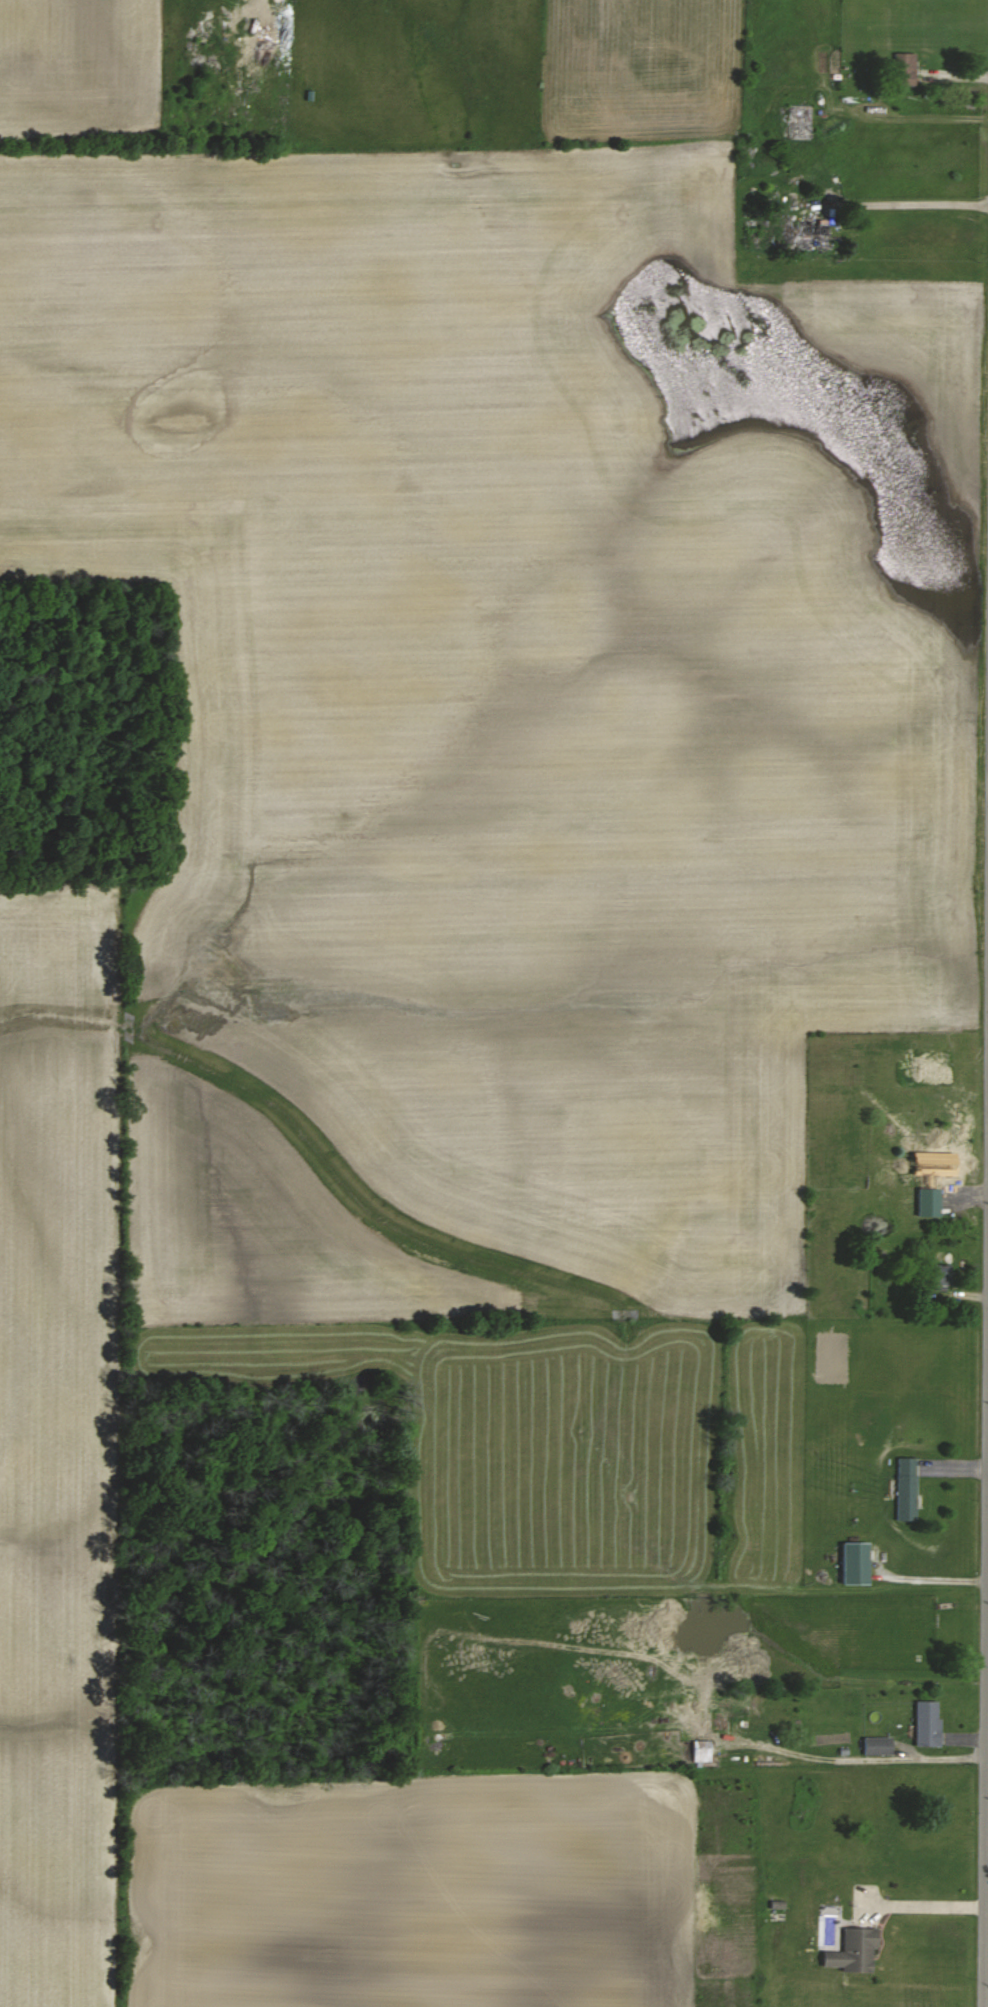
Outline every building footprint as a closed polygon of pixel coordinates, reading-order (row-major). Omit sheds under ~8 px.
[(896,86),(915,85),(914,53),(895,53),(896,86)] [(959,1157),(947,1157),(948,1152),(925,1151),(924,1168),(938,1168),(938,1178),(958,1179),(959,1157)] [(939,1189),(917,1188),(917,1216),(939,1217),(939,1189)] [(931,1285),(948,1285),(948,1265),(932,1264),(931,1285)] [(895,1519),(915,1520),(915,1457),(896,1457),(895,1519)] [(866,1541),(840,1541),(841,1583),(867,1583),(866,1541)] [(914,1745),(938,1746),(939,1700),(915,1700),(914,1745)] [(862,1736),(863,1754),(890,1754),(890,1736),(862,1736)] [(841,1971),(871,1972),(872,1948),(875,1948),(876,1928),(841,1927),(840,1951),(821,1950),(821,1966),(842,1966),(841,1971)]
